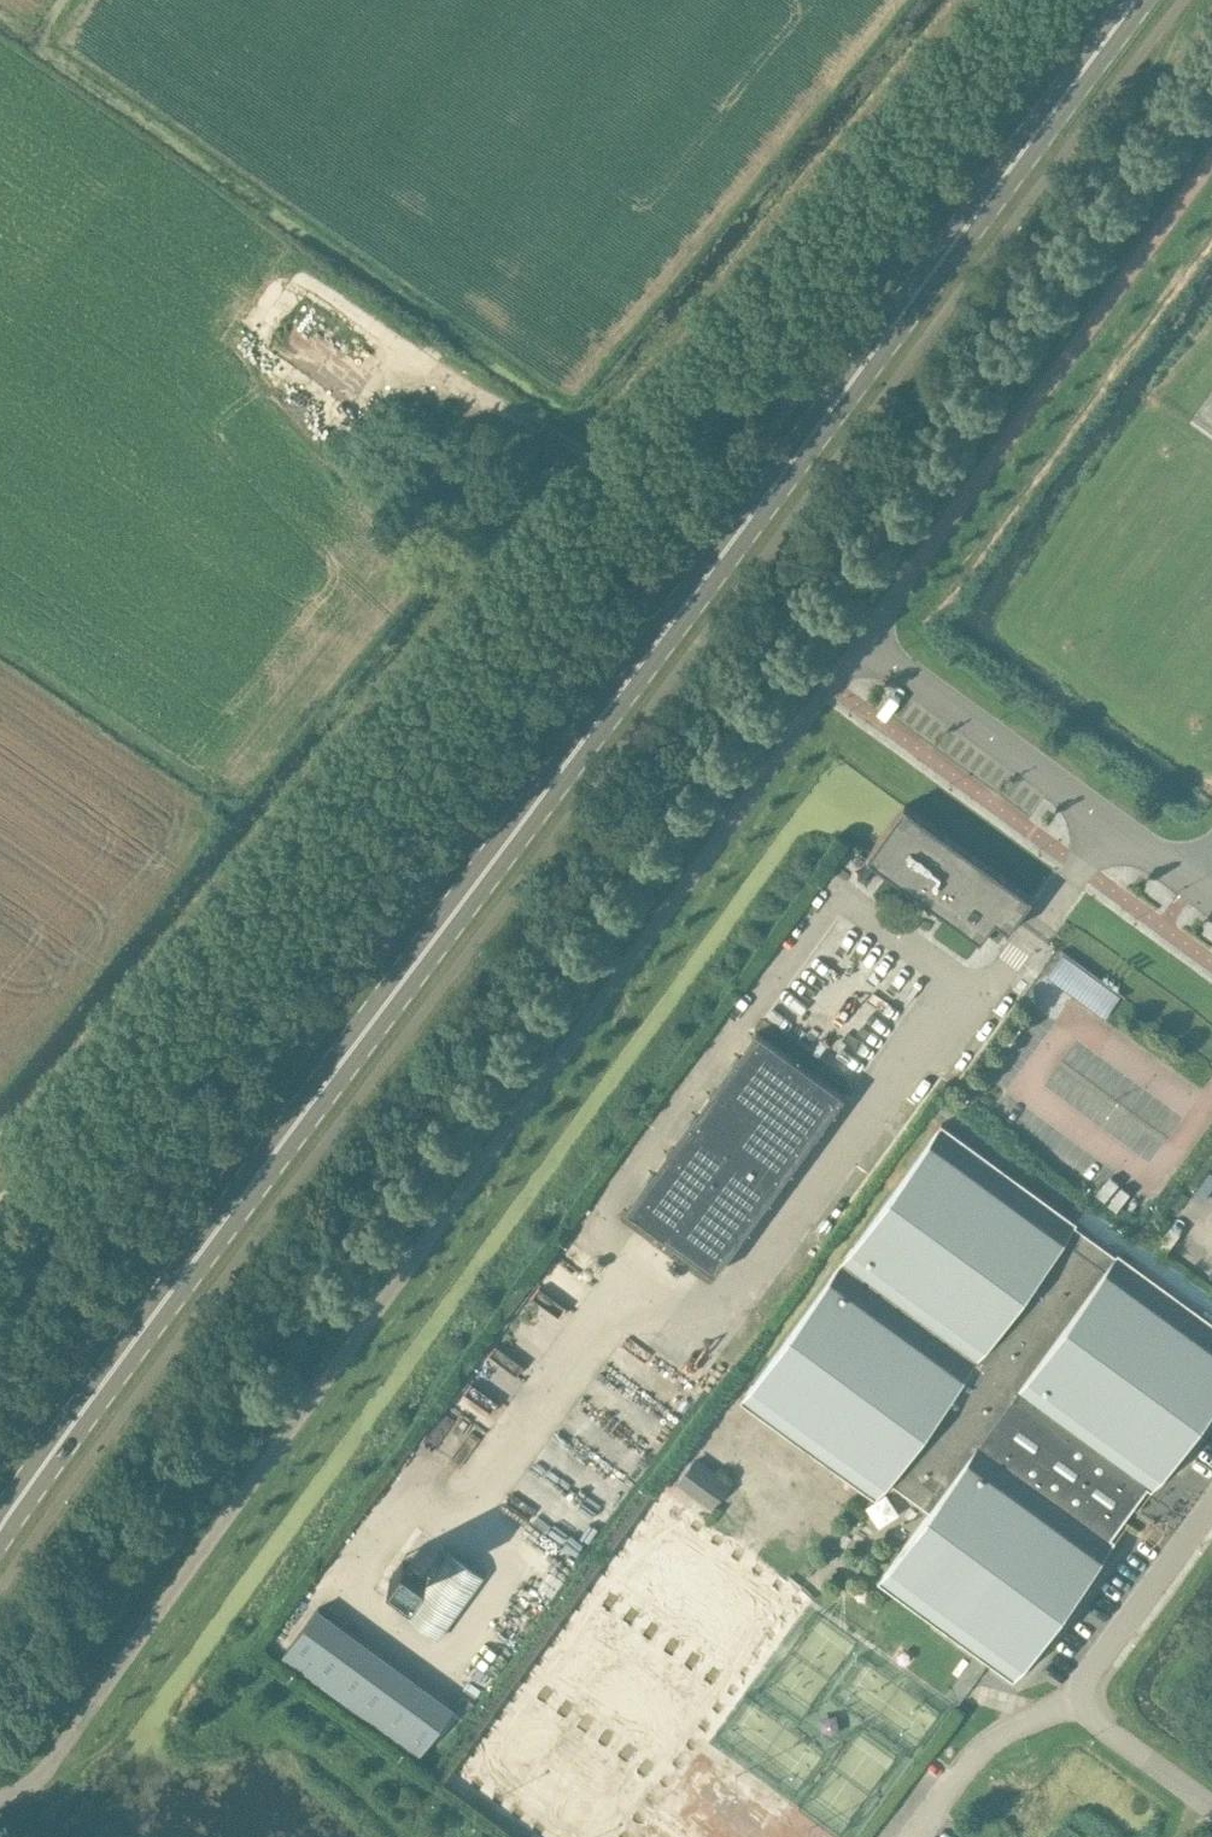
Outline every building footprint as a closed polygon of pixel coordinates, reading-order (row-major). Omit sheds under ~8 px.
[(867,855),(869,857),(981,939),(982,937),(991,924),(1001,931),(1006,925),(1008,926),(1007,929),(1008,930),(1032,897),(904,803),(867,855)] [(1104,1017),(1120,995),(1063,953),(1047,975),(1104,1017)] [(627,1208),(715,1272),(845,1094),(757,1030),(627,1208)] [(942,1122),(741,1398),(876,1497),(889,1480),(929,1509),(878,1579),(1014,1678),(1116,1538),(1111,1535),(1148,1486),(1152,1489),(1211,1406),(1211,1318),(1118,1250),(1117,1252),(1076,1222),(1077,1220),(942,1122)] [(732,1481),(696,1455),(677,1482),(712,1508),(732,1481)] [(484,1575),(417,1526),(372,1589),(438,1637),(484,1575)]
